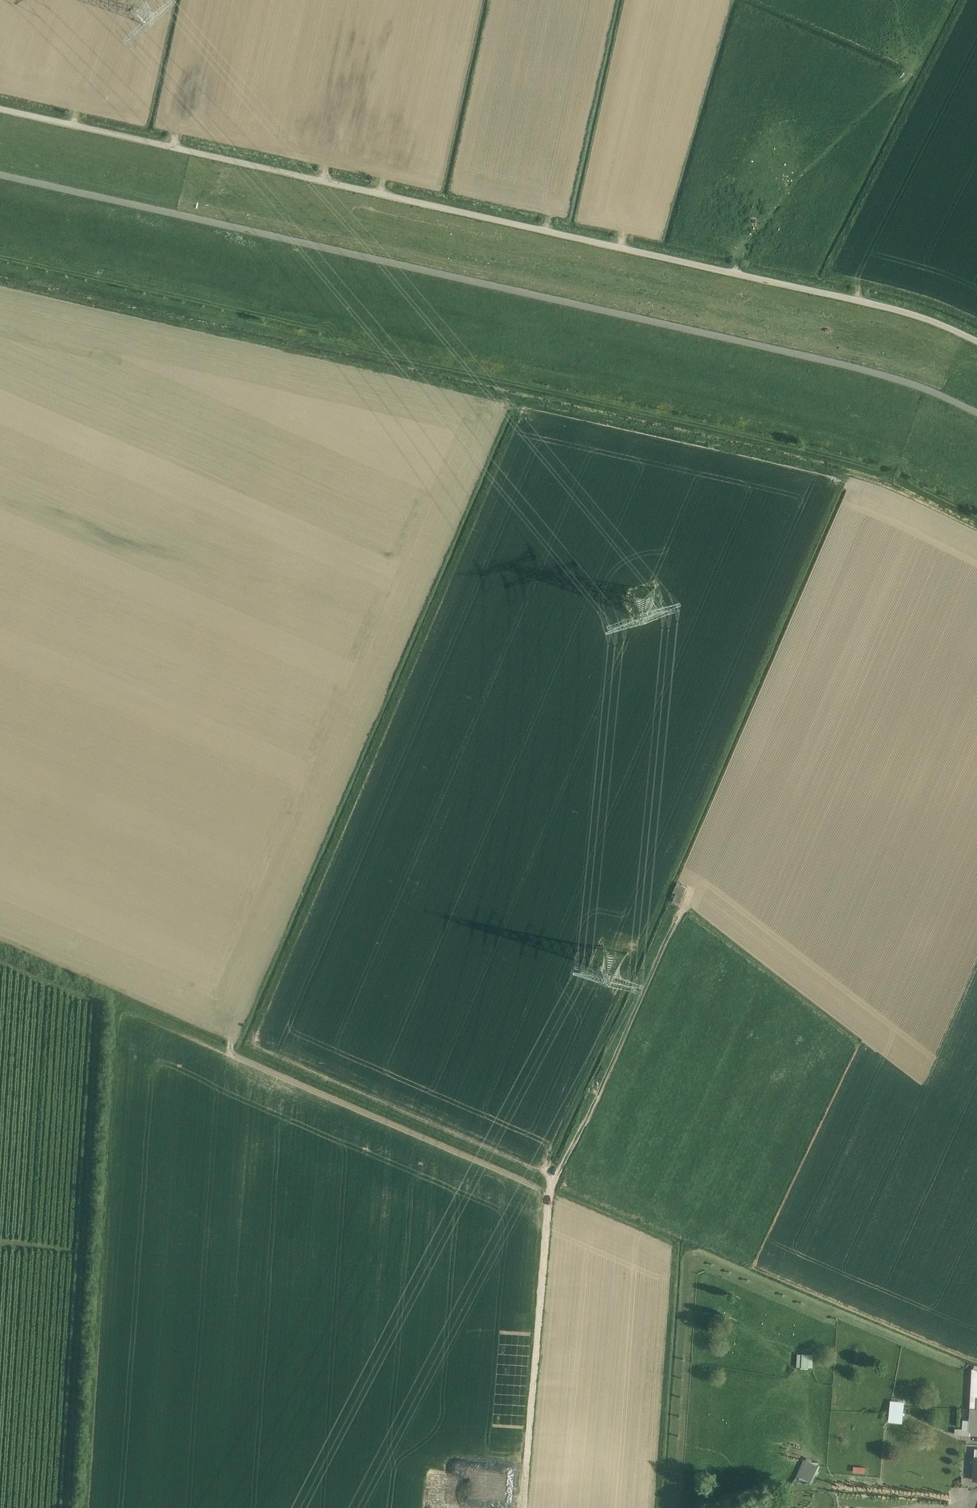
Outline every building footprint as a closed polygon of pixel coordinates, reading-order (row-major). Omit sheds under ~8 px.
[(678,881),(669,901),(679,904),(687,884),(678,881)] [(812,1368),(813,1355),(797,1354),(796,1367),(812,1368)] [(973,1368),(970,1415),(962,1414),(962,1418),(970,1418),(970,1420),(962,1420),(961,1431),(969,1432),(976,1432),(976,1370),(973,1368)] [(889,1420),(902,1421),(903,1404),(891,1402),(889,1420)] [(810,1482),(819,1466),(805,1459),(797,1475),(810,1482)]
